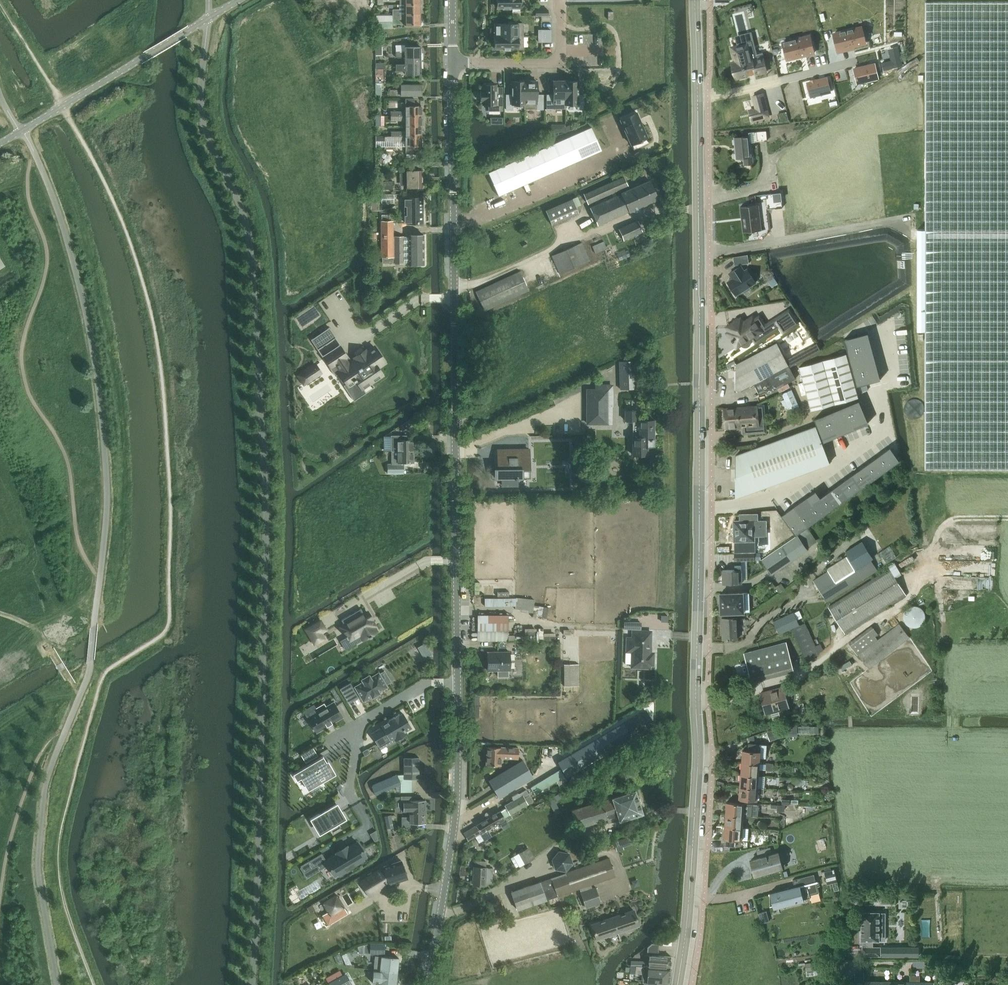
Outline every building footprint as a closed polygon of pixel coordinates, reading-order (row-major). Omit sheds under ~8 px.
[(497,7),(506,7),(506,9),(513,9),(513,7),(520,7),(520,0),(497,0),(497,7)] [(917,229),(917,243),(918,330),(925,330),(925,468),(943,467),(1007,468),(1007,1),(930,1),(925,1),(925,15),(925,44),(925,51),(925,59),(925,65),(925,209),(925,229),(917,229)] [(420,14),(420,4),(406,4),(400,4),(400,9),(393,9),(393,14),(420,14)] [(379,16),(377,16),(377,21),(378,21),(379,21),(393,21),(393,20),(406,19),(406,25),(420,25),(420,14),(393,14),(393,15),(379,16)] [(494,28),(494,36),(523,36),(523,23),(516,23),(516,22),(509,22),(509,23),(496,23),(496,29),(494,28)] [(861,26),(833,33),(837,49),(865,42),(861,26)] [(809,35),(782,42),(787,59),(800,56),(799,55),(805,53),(806,54),(814,52),(809,35)] [(523,48),(523,36),(494,36),(494,48),(504,48),(504,50),(510,50),(510,48),(523,48)] [(739,45),(728,48),(736,77),(753,73),(754,74),(766,71),(761,54),(755,55),(751,40),(738,43),(739,45)] [(405,59),(421,59),(421,47),(405,47),(405,45),(396,45),(396,57),(405,57),(405,59)] [(893,60),(882,62),(883,69),(902,65),(897,46),(891,48),(893,60)] [(421,59),(405,59),(405,64),(396,64),(396,70),(405,70),(406,74),(421,74),(421,59)] [(376,63),(376,70),(376,82),(381,82),(385,82),(385,68),(384,68),(384,63),(376,63)] [(874,63),(854,68),(857,82),(878,77),(874,63)] [(524,81),(524,104),(524,108),(537,108),(537,109),(543,109),(543,95),(537,95),(537,81),(532,81),(532,79),(524,79),(524,81)] [(566,104),(566,81),(566,79),(558,79),(558,81),(553,81),(553,95),(547,95),(547,109),(554,109),(554,108),(566,108),(566,104)] [(827,79),(807,84),(810,94),(829,89),(829,91),(830,91),(827,79)] [(524,104),(524,81),(512,81),(512,95),(506,94),(506,109),(512,109),(512,104),(524,104)] [(566,81),(566,104),(578,104),(578,109),(584,109),(584,94),(578,94),(578,81),(566,81)] [(481,90),(481,101),(484,101),(484,104),(489,104),(489,110),(502,110),(502,87),(496,87),(496,84),(490,84),(490,83),(484,83),(484,84),(483,84),(483,90),(481,90)] [(390,89),(390,93),(390,96),(401,96),(401,95),(422,95),(422,85),(401,85),(401,89),(390,89)] [(762,93),(753,95),(756,109),(753,109),(755,118),(768,115),(762,93)] [(391,111),(391,117),(422,116),(422,105),(405,105),(405,112),(391,111)] [(640,119),(637,112),(620,119),(631,144),(639,141),(640,142),(642,141),(642,140),(646,138),(638,120),(640,119)] [(422,116),(391,117),(391,120),(406,120),(406,126),(422,126),(422,116)] [(391,136),(422,136),(422,126),(406,126),(406,132),(391,132),(391,136)] [(592,127),(488,173),(498,196),(602,150),(592,127)] [(765,130),(748,132),(748,135),(733,136),(735,157),(742,157),(743,164),(752,163),(752,155),(750,155),(749,141),(766,140),(765,130)] [(391,136),(385,136),(385,140),(406,139),(406,145),(422,145),(422,136),(391,136)] [(407,188),(423,187),(422,170),(407,170),(407,172),(400,173),(401,185),(407,185),(407,188)] [(649,180),(645,182),(621,193),(620,190),(628,186),(624,176),(584,194),(588,204),(615,192),(616,196),(590,207),(598,225),(629,211),(630,212),(632,211),(636,212),(639,210),(641,207),(658,199),(649,180)] [(393,189),(393,181),(381,182),(381,187),(383,187),(383,189),(393,189)] [(382,204),(394,203),(394,194),(381,194),(382,204)] [(407,214),(404,215),(404,222),(407,222),(407,223),(423,223),(422,198),(407,198),(407,214)] [(552,225),(579,214),(572,199),(546,210),(552,225)] [(761,229),(758,204),(739,206),(742,232),(761,229)] [(381,221),(381,250),(381,257),(383,257),(383,263),(394,263),(394,250),(394,237),(394,221),(389,221),(389,215),(382,215),(382,221),(381,221)] [(624,240),(642,232),(637,221),(619,229),(624,240)] [(406,237),(406,250),(424,249),(424,235),(409,235),(409,238),(406,237)] [(394,250),(406,250),(406,237),(394,237),(394,250)] [(604,241),(593,246),(596,253),(607,248),(604,241)] [(552,256),(560,274),(590,260),(582,242),(552,256)] [(424,249),(406,250),(406,263),(409,263),(409,264),(424,264),(424,249)] [(395,263),(406,263),(406,250),(394,250),(394,263),(395,263)] [(747,254),(733,256),(734,265),(749,262),(747,254)] [(732,278),(727,281),(736,295),(742,290),(744,292),(750,288),(749,286),(755,282),(746,269),(744,270),(741,265),(729,273),(732,278)] [(484,310),(529,290),(520,272),(476,292),(484,310)] [(741,315),(724,326),(727,330),(725,332),(735,349),(751,339),(754,343),(779,328),(782,334),(799,323),(789,307),(765,323),(759,313),(755,316),(753,313),(743,319),(741,315)] [(329,327),(311,339),(318,349),(336,337),(329,327)] [(867,334),(844,340),(847,352),(870,347),(867,334)] [(741,388),(753,382),(759,394),(772,387),(773,389),(795,378),(776,342),(736,364),(735,388),(741,388)] [(340,344),(322,356),(335,376),(340,372),(341,374),(338,376),(343,384),(346,382),(347,383),(348,383),(356,378),(360,385),(360,384),(369,379),(371,382),(383,375),(377,366),(385,361),(375,347),(368,352),(366,350),(354,357),(356,361),(352,364),(348,358),(349,357),(340,344)] [(873,358),(870,347),(847,352),(850,364),(873,358)] [(819,361),(799,366),(810,410),(855,398),(857,397),(845,354),(843,354),(819,361)] [(873,358),(850,364),(853,376),(876,370),(873,358)] [(620,389),(637,388),(636,361),(619,362),(620,389)] [(315,364),(299,375),(304,383),(321,372),(315,364)] [(876,370),(853,376),(856,387),(879,381),(876,370)] [(596,390),(588,390),(588,423),(611,423),(611,385),(596,385),(596,390)] [(799,407),(791,389),(781,394),(783,400),(781,400),(784,408),(787,407),(789,412),(799,407)] [(857,400),(846,404),(855,426),(866,421),(857,400)] [(846,404),(834,409),(844,431),(855,426),(846,404)] [(756,405),(723,408),(725,427),(742,425),(743,432),(764,430),(764,423),(758,424),(756,405)] [(834,409),(823,414),(833,436),(844,431),(834,409)] [(424,410),(415,416),(420,423),(429,417),(424,410)] [(625,420),(637,420),(637,410),(625,410),(625,420)] [(823,414),(813,418),(821,440),(833,436),(823,414)] [(412,418),(401,426),(404,432),(405,432),(406,432),(417,425),(412,418)] [(647,455),(648,446),(654,446),(654,420),(639,420),(639,437),(633,437),(633,455),(647,455)] [(828,462),(815,427),(815,425),(734,455),(734,497),(828,462)] [(407,435),(391,435),(392,451),(398,451),(414,451),(414,439),(407,439),(407,435)] [(888,445),(877,453),(887,465),(897,458),(888,445)] [(498,469),(495,469),(495,478),(503,478),(503,485),(517,485),(517,477),(522,477),(522,469),(529,469),(529,449),(508,449),(508,461),(498,461),(498,469)] [(580,449),(572,449),(573,471),(581,470),(580,449)] [(392,463),(388,463),(388,473),(404,473),(404,463),(401,463),(401,462),(414,462),(414,451),(398,451),(392,451),(392,463)] [(877,453),(866,462),(875,475),(887,465),(877,453)] [(866,462),(855,470),(864,483),(875,475),(866,462)] [(855,470),(843,479),(852,492),(864,483),(855,470)] [(843,479),(831,487),(841,500),(852,492),(843,479)] [(831,487),(820,496),(829,509),(841,500),(831,487)] [(815,490),(804,498),(818,517),(829,509),(815,490)] [(804,498),(793,507),(806,526),(818,517),(804,498)] [(793,507),(781,515),(797,534),(806,526),(793,507)] [(739,520),(733,521),(734,528),(735,533),(734,533),(734,541),(754,540),(754,535),(766,534),(765,520),(757,520),(757,513),(739,514),(739,520)] [(807,548),(797,534),(760,559),(767,569),(771,574),(807,548)] [(860,542),(843,552),(845,556),(854,569),(856,568),(870,559),(871,559),(860,542)] [(876,569),(871,561),(870,559),(856,568),(854,569),(845,556),(825,568),(827,570),(812,579),(825,601),(876,569)] [(905,593),(895,578),(902,574),(895,563),(889,568),(828,606),(844,632),(905,593)] [(721,569),(722,582),(734,582),(741,581),(740,564),(733,565),(733,569),(721,569)] [(743,611),(742,592),(719,593),(720,612),(730,612),(743,611)] [(535,599),(516,597),(515,609),(533,612),(535,599)] [(361,608),(342,620),(345,625),(342,627),(346,635),(345,635),(347,638),(348,637),(350,640),(360,634),(364,639),(369,636),(370,637),(372,635),(372,634),(377,631),(374,626),(375,625),(367,612),(364,614),(361,608)] [(799,610),(793,612),(796,619),(802,616),(799,610)] [(790,628),(798,624),(796,619),(793,612),(793,611),(773,620),(778,633),(790,628)] [(509,615),(478,615),(478,631),(478,641),(508,640),(509,630),(509,615)] [(736,616),(720,617),(721,638),(727,638),(728,638),(737,637),(736,616)] [(798,624),(790,628),(804,660),(823,651),(819,643),(814,646),(804,621),(798,624)] [(325,622),(308,632),(319,650),(330,643),(325,637),(331,632),(325,622)] [(871,625),(848,643),(856,655),(858,654),(868,667),(908,636),(898,623),(880,637),(871,625)] [(631,653),(631,668),(650,669),(650,664),(653,661),(653,657),(650,653),(651,648),(649,648),(649,642),(651,642),(651,632),(631,631),(631,637),(626,637),(626,653),(631,653)] [(785,641),(743,653),(749,677),(751,677),(751,678),(755,680),(793,670),(785,641)] [(425,644),(418,648),(425,660),(432,655),(425,644)] [(488,652),(488,670),(498,670),(498,677),(509,676),(509,670),(510,670),(510,652),(488,652)] [(564,686),(579,686),(579,664),(564,664),(564,686)] [(363,682),(355,686),(363,701),(372,696),(372,697),(380,693),(380,692),(388,687),(387,685),(392,682),(385,670),(380,673),(379,672),(371,677),(370,674),(369,674),(361,679),(363,682)] [(351,683),(340,689),(343,694),(353,688),(351,683)] [(765,713),(787,706),(782,686),(759,692),(765,713)] [(507,708),(498,708),(498,723),(521,723),(521,709),(522,709),(522,700),(507,700),(507,708)] [(324,703),(305,714),(316,732),(343,716),(333,701),(326,705),(324,703)] [(561,759),(556,762),(565,777),(570,774),(653,724),(645,710),(642,712),(561,759)] [(384,727),(372,733),(378,743),(389,736),(390,739),(395,736),(396,739),(406,733),(404,730),(411,727),(403,713),(400,715),(400,714),(390,720),(391,721),(383,725),(384,727)] [(741,762),(759,763),(759,757),(764,758),(765,744),(747,743),(747,750),(742,750),(741,762)] [(313,747),(301,755),(306,763),(318,755),(313,747)] [(518,756),(518,748),(486,747),(485,765),(500,766),(500,755),(518,756)] [(295,772),(293,774),(295,777),(297,780),(301,778),(308,790),(336,774),(328,760),(327,761),(323,756),(295,772)] [(404,757),(404,774),(404,779),(412,778),(419,778),(419,757),(404,757)] [(499,798),(533,778),(523,760),(489,781),(499,798)] [(741,762),(740,774),(758,775),(758,769),(776,770),(777,763),(765,762),(765,764),(759,763),(741,762)] [(534,794),(564,776),(560,770),(530,788),(534,794)] [(404,774),(396,775),(400,783),(399,783),(401,791),(413,791),(412,778),(404,779),(404,774)] [(740,774),(739,786),(757,787),(758,780),(758,775),(740,774)] [(400,783),(396,775),(374,784),(372,786),(375,794),(399,783),(400,783)] [(757,787),(739,786),(738,798),(756,799),(757,793),(763,794),(763,787),(757,787)] [(511,797),(512,797),(513,800),(505,805),(510,814),(527,804),(523,798),(529,795),(526,789),(518,794),(517,793),(511,797)] [(618,820),(641,813),(634,790),(571,810),(577,828),(617,815),(618,820)] [(410,812),(426,812),(426,800),(410,800),(410,797),(395,797),(395,807),(410,806),(410,812)] [(561,813),(555,801),(550,804),(556,815),(561,813)] [(752,803),(726,802),(725,814),(743,815),(751,816),(752,803)] [(319,813),(312,817),(321,833),(347,818),(346,817),(337,803),(335,804),(321,813),(320,814),(319,813)] [(500,811),(477,825),(481,832),(480,833),(485,840),(491,836),(488,830),(487,830),(486,829),(504,818),(500,811)] [(426,823),(426,812),(410,812),(410,817),(402,817),(402,826),(410,826),(410,823),(426,823)] [(742,827),(743,815),(725,814),(724,826),(742,827)] [(394,827),(392,815),(385,816),(387,828),(394,827)] [(468,840),(480,833),(476,825),(463,833),(468,840)] [(741,839),(742,827),(724,826),(724,838),(724,845),(735,846),(735,839),(741,839)] [(322,853),(300,866),(301,867),(305,873),(317,865),(319,869),(329,864),(329,865),(335,874),(349,866),(350,867),(363,859),(362,858),(366,856),(357,842),(349,847),(348,845),(326,859),(322,853)] [(534,857),(527,847),(513,856),(521,868),(532,859),(534,857)] [(556,869),(566,870),(572,863),(569,853),(559,851),(553,859),(556,869)] [(782,868),(780,862),(777,852),(772,853),(758,857),(751,859),(755,875),(782,868)] [(609,858),(540,881),(547,900),(615,876),(609,858)] [(383,867),(359,881),(369,897),(386,887),(389,885),(392,884),(395,885),(399,884),(400,881),(408,879),(402,860),(383,866),(383,867)] [(485,885),(485,883),(491,883),(492,868),(485,868),(486,861),(475,860),(474,867),(472,884),(485,885)] [(834,869),(824,871),(827,884),(832,883),(834,891),(839,889),(837,881),(834,869)] [(804,900),(811,899),(810,894),(819,892),(817,882),(818,881),(818,880),(816,881),(815,873),(793,878),(795,885),(769,893),(769,894),(770,894),(773,904),(774,908),(775,908),(775,907),(785,905),(785,906),(804,902),(804,900)] [(316,880),(299,890),(304,899),(321,888),(316,880)] [(518,910),(547,900),(540,881),(511,891),(518,910)] [(583,900),(598,895),(595,888),(581,893),(583,900)] [(328,912),(323,915),(328,925),(348,913),(345,909),(337,895),(323,903),(328,912)] [(598,895),(583,900),(586,908),(600,903),(598,895)] [(313,905),(307,908),(310,913),(316,909),(313,905)] [(612,917),(617,932),(638,925),(633,910),(612,917)] [(885,912),(861,912),(861,940),(863,940),(863,955),(880,955),(880,947),(873,947),(873,940),(885,940),(885,912)] [(617,932),(612,917),(591,924),(597,939),(617,932)] [(385,944),(371,943),(358,946),(360,953),(370,953),(384,954),(385,944)] [(647,966),(670,967),(671,956),(659,955),(659,943),(652,943),(648,948),(648,955),(649,955),(648,963),(647,966)] [(918,947),(882,946),(882,955),(918,956),(918,947)] [(374,969),(397,971),(399,958),(376,955),(374,969)] [(806,970),(819,968),(818,961),(805,963),(806,970)] [(669,984),(670,967),(647,966),(646,983),(669,984)] [(397,971),(374,969),(373,982),(396,984),(397,971)] [(933,982),(863,981),(863,972),(855,972),(855,981),(849,981),(848,984),(933,984),(933,982)] [(343,975),(329,982),(330,984),(349,984),(343,975)]
